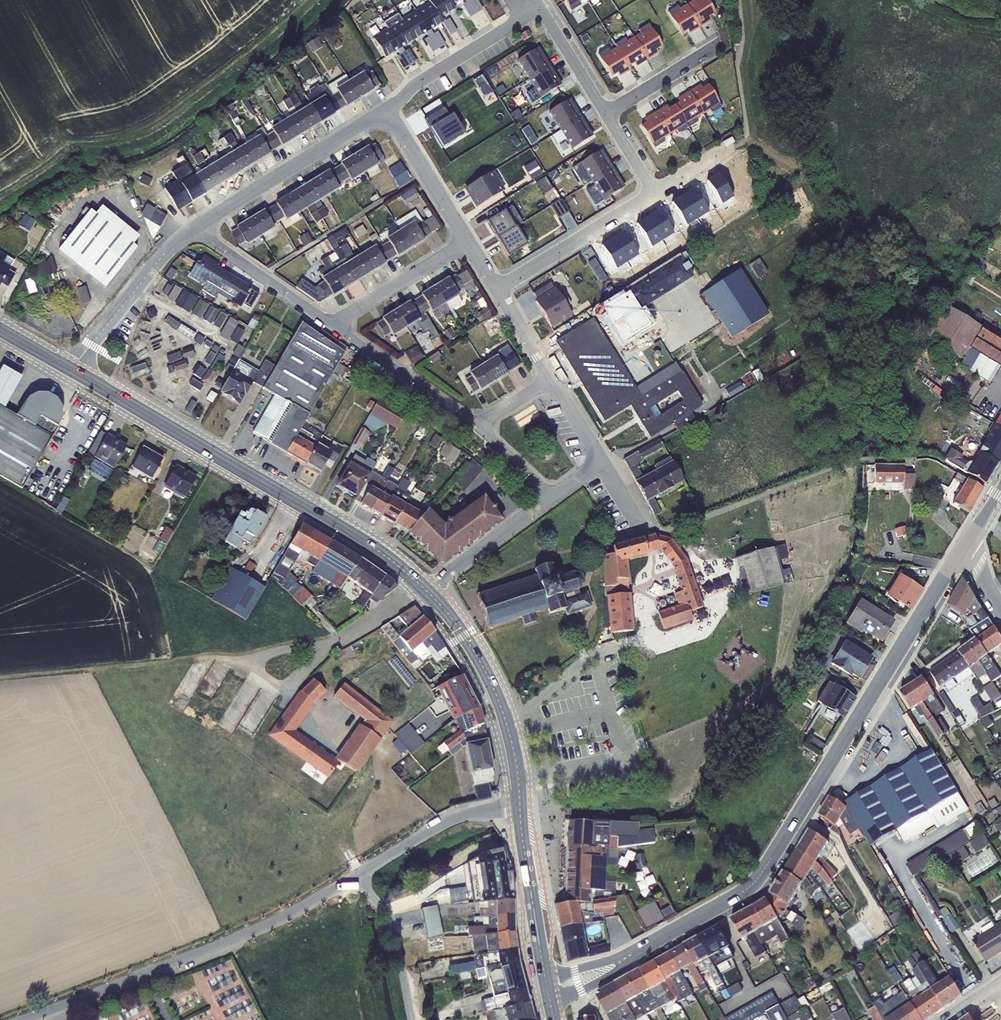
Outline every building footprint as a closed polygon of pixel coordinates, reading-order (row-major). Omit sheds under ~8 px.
[(448,0),(429,0),(430,3),(442,23),(445,22),(442,17),(454,10),(452,5),(448,0)] [(468,1),(476,14),(483,10),(476,0),(470,0),(468,1)] [(571,12),(581,5),(579,2),(583,0),(563,0),(571,12)] [(686,5),(700,27),(711,20),(709,17),(714,13),(706,0),(693,0),(693,1),(686,5)] [(468,1),(466,3),(462,5),(470,18),(476,14),(468,1)] [(430,3),(415,12),(430,36),(433,35),(430,30),(442,23),(430,3)] [(700,27),(686,5),(680,9),(678,6),(667,12),(681,34),(686,31),(689,34),(700,27)] [(415,12),(401,20),(414,41),(425,33),(428,38),(430,36),(415,12)] [(387,29),(401,20),(397,14),(383,23),(387,29)] [(445,22),(442,23),(450,36),(457,32),(449,19),(445,22)] [(401,20),(387,29),(402,54),(404,52),(402,48),(414,41),(401,20)] [(640,33),(633,37),(647,60),(658,53),(656,49),(662,46),(648,24),(638,30),(640,33)] [(402,54),(387,29),(372,38),(385,58),(397,51),(399,55),(402,54)] [(433,35),(430,36),(438,49),(445,45),(437,32),(433,35)] [(430,36),(428,38),(424,40),(432,53),(438,49),(430,36)] [(336,37),(330,41),(336,49),(342,45),(336,37)] [(647,60),(633,37),(626,41),(625,38),(615,44),(617,47),(628,66),(633,63),(635,67),(647,60)] [(316,38),(307,45),(312,53),(322,47),(316,38)] [(538,47),(534,50),(536,53),(540,51),(549,67),(559,82),(555,84),(557,87),(561,84),(550,66),(538,47)] [(628,66),(617,47),(610,51),(608,48),(597,55),(611,77),(617,73),(619,77),(630,70),(628,66)] [(404,52),(402,54),(410,67),(416,63),(408,50),(404,52)] [(529,80),(549,67),(540,51),(536,53),(534,50),(517,61),(529,80)] [(402,54),(399,55),(395,58),(403,70),(410,67),(402,54)] [(549,67),(529,80),(534,88),(540,98),(557,87),(555,84),(559,82),(549,67)] [(363,73),(349,81),(360,99),(373,91),(372,89),(379,85),(372,74),(373,74),(371,72),(365,76),(363,73)] [(360,99),(349,81),(345,75),(326,87),(340,110),(346,106),(346,107),(360,99)] [(310,105),(320,123),(334,115),(333,113),(340,110),(325,85),(318,89),(317,86),(308,92),(309,94),(305,96),(310,105)] [(502,85),(495,89),(499,96),(506,92),(502,85)] [(262,86),(255,89),(257,97),(265,95),(262,86)] [(700,86),(689,92),(702,114),(709,111),(711,114),(721,107),(708,86),(702,89),(700,86)] [(534,88),(526,94),(532,104),(540,98),(534,88)] [(680,103),(674,106),(688,128),(698,122),(695,118),(702,114),(689,92),(678,99),(680,103)] [(295,95),(288,99),(308,131),(320,123),(310,105),(303,110),(295,95)] [(587,135),(589,138),(593,136),(582,117),(570,98),(566,101),(568,104),(571,102),(581,118),(590,133),(587,135)] [(244,99),(238,102),(245,113),(248,112),(252,117),(254,116),(244,99)] [(308,131),(288,99),(282,102),(291,117),(284,121),(296,138),(308,131)] [(560,131),(581,118),(571,102),(568,104),(566,101),(548,112),(560,131)] [(231,105),(224,109),(242,138),(244,137),(238,126),(240,124),(233,111),(234,110),(231,105)] [(253,109),(252,109),(262,127),(265,125),(259,116),(261,115),(256,107),(255,106),(252,108),(253,109)] [(667,106),(655,113),(669,134),(676,130),(678,134),(688,128),(674,106),(669,109),(667,106)] [(443,107),(423,120),(441,149),(465,134),(453,114),(449,116),(443,107)] [(518,110),(511,114),(515,121),(522,117),(518,110)] [(669,134),(655,113),(644,119),(647,123),(641,127),(654,148),(664,142),(662,139),(669,134)] [(581,118),(560,131),(565,139),(571,149),(589,138),(587,135),(590,133),(581,118)] [(273,132),(267,136),(275,149),(281,145),(282,147),(296,138),(284,121),(270,129),(273,132)] [(259,136),(245,144),(256,162),(269,154),(269,153),(275,149),(267,136),(262,128),(256,132),(259,136)] [(565,139),(560,131),(552,136),(557,144),(565,139)] [(230,134),(224,138),(243,170),(256,162),(245,144),(238,149),(230,134)] [(514,135),(509,139),(515,148),(520,144),(514,135)] [(533,135),(527,139),(531,146),(538,142),(533,135)] [(243,170),(224,138),(218,142),(226,156),(223,158),(220,160),(231,178),(243,170)] [(367,147),(354,156),(364,173),(384,161),(374,145),(368,149),(367,147)] [(203,162),(198,154),(197,154),(194,149),(190,152),(192,157),(197,166),(203,162)] [(204,150),(198,154),(203,162),(209,158),(204,150)] [(597,152),(599,155),(603,153),(612,169),(622,184),(618,187),(620,189),(625,187),(613,168),(602,150),(597,152)] [(592,182),(612,169),(603,153),(599,155),(597,152),(580,163),(592,182)] [(341,165),(335,169),(343,182),(345,185),(364,173),(354,156),(340,164),(341,165)] [(220,160),(207,168),(218,186),(231,178),(220,160)] [(534,160),(524,167),(532,180),(542,173),(534,160)] [(389,172),(401,165),(400,163),(388,170),(389,172)] [(205,194),(194,176),(186,164),(172,172),(177,181),(164,188),(176,209),(191,201),(192,202),(205,194)] [(401,165),(389,172),(399,187),(410,181),(401,165)] [(207,168),(194,176),(205,194),(218,186),(207,168)] [(328,171),(314,180),(325,196),(339,188),(337,186),(343,182),(335,169),(329,173),(328,171)] [(612,169),(592,182),(594,185),(603,200),(620,189),(618,187),(622,184),(612,169)] [(555,170),(548,174),(552,182),(559,178),(555,170)] [(493,171),(465,188),(477,207),(505,190),(493,171)] [(142,176),(139,183),(148,187),(152,180),(142,176)] [(314,180),(302,187),(322,219),(327,216),(318,201),(325,196),(314,180)] [(379,190),(376,192),(380,199),(397,189),(394,184),(382,192),(379,190)] [(594,185),(585,190),(595,205),(603,200),(594,185)] [(302,187),(289,195),(300,213),(307,208),(315,223),(322,219),(302,187)] [(412,188),(400,196),(406,205),(418,196),(412,188)] [(276,205),(270,208),(279,222),(284,219),(286,222),(300,213),(289,195),(276,203),(276,205)] [(561,200),(551,207),(558,219),(568,212),(561,200)] [(148,222),(155,209),(147,204),(141,214),(143,219),(148,222)] [(512,206),(504,210),(513,225),(521,221),(512,206)] [(101,207),(95,215),(132,245),(139,237),(101,207)] [(263,211),(250,219),(261,237),(274,229),(272,226),(279,222),(270,208),(264,212),(263,211)] [(422,210),(428,220),(433,217),(427,208),(422,210)] [(155,209),(148,222),(146,226),(152,241),(166,215),(155,209)] [(400,230),(411,248),(424,240),(423,239),(429,234),(440,229),(433,217),(428,220),(423,223),(415,210),(395,222),(400,230)] [(504,210),(486,222),(496,239),(516,226),(522,222),(521,221),(513,225),(504,210)] [(132,245),(95,215),(90,211),(58,251),(65,243),(110,280),(104,288),(136,248),(132,245)] [(25,215),(18,226),(29,232),(35,221),(25,215)] [(261,237),(250,219),(236,227),(237,229),(231,232),(239,245),(245,242),(247,245),(261,237)] [(362,226),(353,231),(357,239),(366,234),(362,226)] [(527,245),(516,226),(496,239),(507,257),(527,245)] [(332,236),(336,244),(350,237),(344,228),(332,236)] [(400,230),(380,242),(390,259),(396,255),(397,256),(411,248),(400,230)] [(307,233),(299,238),(304,247),(312,242),(307,233)] [(368,237),(374,246),(380,242),(375,234),(368,237)] [(339,248),(336,244),(331,237),(326,240),(338,260),(331,264),(346,288),(359,280),(339,248)] [(374,246),(361,255),(371,273),(385,264),(384,263),(390,259),(380,242),(374,246)] [(65,243),(58,251),(104,288),(110,280),(65,243)] [(985,244),(979,253),(984,256),(990,248),(985,244)] [(345,245),(339,248),(359,280),(371,273),(361,255),(354,259),(345,245)] [(924,258),(915,250),(910,255),(919,264),(924,258)] [(0,283),(7,287),(15,274),(9,271),(11,268),(2,263),(6,256),(0,252),(0,284),(0,283)] [(683,252),(596,307),(599,311),(603,309),(620,338),(647,321),(641,311),(693,278),(689,271),(693,268),(683,252)] [(218,293),(228,275),(216,268),(217,265),(204,257),(199,265),(197,264),(190,276),(205,285),(218,293)] [(346,288),(331,264),(327,257),(321,261),(325,268),(318,272),(324,282),(314,288),(301,279),(295,287),(318,303),(332,295),(333,296),(346,288)] [(976,257),(969,268),(978,274),(985,262),(976,257)] [(47,262),(34,266),(38,279),(57,273),(52,258),(46,260),(47,262)] [(594,275),(601,271),(595,260),(588,264),(594,275)] [(758,260),(749,265),(758,279),(767,273),(758,260)] [(170,268),(165,276),(171,280),(177,272),(170,268)] [(448,278),(434,287),(449,310),(452,308),(461,302),(460,300),(467,295),(465,291),(475,285),(472,280),(465,270),(448,280),(448,278)] [(700,297),(698,298),(703,306),(705,305),(710,313),(713,311),(730,339),(768,315),(739,270),(699,295),(700,297)] [(601,271),(594,275),(600,284),(607,279),(601,271)] [(967,272),(962,281),(967,285),(973,275),(967,272)] [(228,275),(218,293),(241,307),(243,304),(250,308),(258,294),(228,275)] [(32,279),(24,281),(28,295),(37,292),(32,279)] [(175,285),(167,299),(174,303),(182,289),(175,285)] [(218,293),(205,285),(201,290),(215,298),(218,293)] [(552,292),(547,285),(533,294),(537,301),(535,302),(550,327),(571,314),(566,307),(560,298),(555,290),(554,290),(552,292)] [(85,286),(77,289),(82,305),(90,302),(85,286)] [(422,296),(416,300),(423,313),(430,309),(436,318),(449,310),(434,287),(421,295),(422,296)] [(475,287),(466,292),(469,298),(476,294),(479,300),(476,302),(481,309),(483,308),(484,309),(474,316),(479,323),(492,314),(475,287)] [(184,290),(175,305),(189,314),(198,299),(184,290)] [(565,295),(560,298),(566,307),(571,305),(565,295)] [(199,300),(191,313),(200,319),(208,305),(199,300)] [(409,302),(395,311),(406,329),(410,335),(420,329),(423,334),(428,332),(431,337),(428,339),(430,342),(438,337),(423,313),(416,300),(409,304),(409,302)] [(210,305),(202,320),(210,325),(219,311),(210,305)] [(926,338),(962,360),(959,365),(989,384),(1000,364),(1000,339),(946,306),(926,338)] [(452,308),(449,310),(455,319),(458,317),(452,308)] [(406,329),(395,311),(382,319),(383,320),(376,324),(377,326),(384,337),(390,333),(392,337),(406,329)] [(220,312),(213,325),(219,329),(227,316),(220,312)] [(494,316),(482,323),(490,335),(501,328),(494,316)] [(168,317),(164,323),(176,331),(180,325),(168,317)] [(230,318),(219,336),(228,341),(239,323),(230,318)] [(630,405),(682,375),(675,364),(635,388),(593,320),(556,342),(604,421),(630,405)] [(275,367),(263,389),(274,395),(252,433),(286,453),(300,429),(303,424),(333,373),(338,364),(347,348),(321,330),(317,335),(301,323),(275,367)] [(182,325),(178,333),(192,342),(197,334),(182,325)] [(384,337),(377,326),(374,328),(381,339),(384,337)] [(237,328),(229,340),(237,345),(244,332),(237,328)] [(450,328),(443,332),(448,341),(455,337),(450,328)] [(197,334),(193,342),(200,346),(205,339),(197,334)] [(238,345),(232,355),(239,359),(245,349),(238,345)] [(496,356),(482,365),(493,382),(507,374),(506,373),(519,365),(507,345),(494,353),(496,356)] [(416,346),(404,353),(411,365),(423,358),(416,346)] [(192,347),(181,351),(183,359),(195,355),(192,347)] [(210,352),(203,362),(209,366),(216,355),(210,352)] [(219,352),(214,361),(220,365),(225,356),(219,352)] [(438,352),(428,358),(431,363),(441,357),(438,352)] [(779,353),(771,357),(777,366),(784,362),(779,353)] [(185,360),(173,365),(176,372),(188,367),(185,360)] [(263,389),(275,367),(265,361),(258,372),(238,360),(219,392),(238,403),(244,393),(245,394),(252,382),(263,389)] [(144,364),(130,368),(133,375),(147,370),(144,364)] [(338,364),(333,373),(340,377),(346,368),(338,364)] [(197,365),(191,373),(200,379),(206,371),(197,365)] [(493,382),(482,365),(469,373),(471,377),(465,380),(473,393),(479,389),(480,390),(493,382)] [(0,371),(0,406),(1,407),(4,409),(22,377),(3,366),(0,371)] [(760,368),(750,373),(756,383),(771,375),(766,366),(760,369),(760,368)] [(168,367),(161,369),(164,377),(171,374),(168,367)] [(208,369),(201,381),(208,385),(216,374),(208,369)] [(695,420),(691,413),(702,407),(682,375),(630,405),(650,437),(673,423),(676,431),(695,420)] [(191,378),(187,384),(198,391),(202,385),(191,378)] [(739,383),(725,391),(729,397),(743,390),(739,383)] [(22,489),(57,428),(61,418),(61,408),(56,400),(47,394),(37,394),(28,399),(21,407),(16,416),(4,409),(1,407),(0,406),(0,476),(22,489)] [(379,399),(351,445),(361,450),(366,441),(370,434),(368,433),(387,424),(395,429),(404,414),(379,399)] [(951,400),(946,408),(964,420),(969,412),(951,400)] [(994,424),(992,423),(987,431),(989,432),(971,462),(967,463),(961,459),(962,457),(950,450),(944,458),(946,459),(945,461),(985,485),(1000,459),(1000,429),(994,424)] [(303,424),(300,429),(312,436),(311,439),(318,442),(322,436),(303,424)] [(421,424),(417,432),(423,435),(428,428),(421,424)] [(300,429),(286,453),(305,464),(317,444),(318,442),(311,439),(312,436),(300,429)] [(94,456),(107,435),(100,431),(88,452),(94,456)] [(107,435),(94,456),(86,470),(106,481),(113,471),(112,470),(112,469),(114,470),(124,454),(123,453),(126,447),(107,435)] [(659,440),(623,460),(655,517),(661,513),(653,499),(683,482),(669,458),(653,466),(656,470),(642,478),(637,469),(639,469),(637,465),(642,462),(640,459),(663,447),(659,440)] [(317,444),(305,464),(319,472),(323,465),(327,460),(333,463),(342,447),(333,442),(328,450),(317,444)] [(445,443),(438,455),(453,464),(460,452),(445,443)] [(131,466),(127,473),(136,478),(138,474),(143,477),(144,476),(153,481),(159,469),(157,468),(162,459),(143,448),(132,467),(131,466)] [(356,497),(371,472),(376,464),(366,458),(364,462),(354,456),(337,485),(356,497)] [(327,460),(323,465),(330,470),(334,464),(333,463),(327,460)] [(472,460),(454,480),(465,490),(483,469),(472,460)] [(874,465),(874,484),(903,484),(903,490),(914,490),(914,471),(904,471),(904,465),(874,465)] [(371,472),(356,497),(354,501),(370,511),(387,482),(394,470),(387,466),(381,478),(371,472)] [(176,467),(163,488),(184,499),(185,498),(184,497),(195,478),(176,467)] [(122,474),(118,481),(124,485),(129,478),(122,474)] [(957,474),(942,498),(968,513),(983,489),(957,474)] [(397,487),(380,516),(393,524),(404,505),(409,497),(405,494),(411,484),(402,479),(397,487)] [(387,482),(370,511),(380,516),(397,487),(387,482)] [(428,510),(408,533),(438,563),(442,563),(455,554),(455,552),(453,549),(457,546),(462,548),(464,547),(501,520),(483,496),(451,520),(447,519),(446,523),(443,525),(428,510)] [(404,505),(393,524),(395,525),(394,526),(400,529),(400,528),(408,533),(428,510),(433,504),(425,499),(420,508),(416,505),(413,510),(404,505)] [(59,502),(55,509),(62,513),(66,506),(59,502)] [(240,514),(225,543),(236,549),(241,540),(249,544),(265,518),(258,514),(254,515),(249,512),(246,517),(240,514)] [(347,579),(360,560),(301,525),(271,577),(302,607),(313,597),(302,587),(301,587),(295,582),(297,580),(288,572),(297,559),(305,564),(306,563),(315,567),(311,572),(331,584),(338,572),(339,573),(336,578),(335,577),(331,584),(339,589),(347,579)] [(905,527),(894,529),(897,537),(907,535),(905,527)] [(166,528),(159,540),(165,544),(172,532),(166,528)] [(613,555),(603,555),(607,634),(633,630),(625,562),(646,556),(646,553),(659,549),(671,565),(679,589),(681,589),(682,591),(673,594),(677,605),(673,606),(674,608),(671,609),(670,607),(657,612),(664,629),(692,620),(689,611),(703,607),(687,559),(670,539),(655,535),(612,547),(613,555)] [(774,548),(735,559),(745,595),(784,584),(774,548)] [(360,560),(347,579),(364,591),(356,604),(362,608),(369,599),(384,577),(360,560)] [(248,561),(241,573),(248,577),(255,565),(248,561)] [(536,576),(476,595),(488,628),(512,620),(512,621),(514,620),(514,619),(521,617),(524,625),(536,622),(533,613),(547,609),(549,614),(564,609),(566,615),(590,607),(586,593),(574,596),(573,592),(578,590),(584,583),(580,575),(572,573),(560,577),(559,574),(557,573),(554,574),(551,564),(534,569),(536,576)] [(230,568),(211,600),(245,620),(265,588),(230,568)] [(898,575),(886,595),(910,609),(922,590),(898,575)] [(384,577),(369,599),(375,604),(397,588),(384,577)] [(982,623),(989,619),(963,579),(947,605),(965,616),(968,610),(974,615),(976,614),(982,623)] [(859,602),(845,624),(861,634),(863,630),(881,641),(893,622),(859,602)] [(388,623),(380,628),(415,670),(421,665),(419,662),(429,654),(436,663),(449,654),(435,631),(414,606),(398,617),(409,629),(399,637),(388,623)] [(982,623),(970,630),(975,639),(986,655),(1000,644),(1000,638),(989,619),(982,623)] [(967,646),(986,674),(992,682),(1000,696),(1000,695),(1000,676),(986,655),(975,639),(967,646)] [(843,642),(830,663),(849,675),(851,672),(859,677),(870,659),(843,642)] [(967,646),(958,652),(972,674),(977,681),(986,674),(967,646)] [(972,674),(958,652),(929,672),(940,688),(954,678),(959,684),(972,674)] [(447,712),(451,720),(456,718),(478,708),(474,699),(462,675),(436,688),(447,712)] [(923,678),(911,685),(932,718),(944,711),(923,678)] [(312,679),(300,692),(269,735),(327,779),(339,762),(295,731),(313,705),(325,692),(312,679)] [(1000,696),(992,682),(983,688),(992,702),(1000,696)] [(344,683),(333,696),(364,721),(335,757),(358,773),(393,722),(344,683)] [(828,683),(816,702),(843,718),(855,699),(828,683)] [(932,718),(911,685),(900,692),(912,711),(914,709),(919,717),(923,716),(937,738),(943,735),(934,721),(932,718)] [(943,692),(939,695),(951,713),(955,711),(943,692)] [(977,698),(970,702),(981,719),(995,711),(991,704),(984,708),(977,698)] [(465,744),(485,732),(483,724),(478,708),(456,718),(460,730),(442,743),(451,755),(465,744)] [(957,711),(952,714),(961,727),(965,724),(957,711)] [(987,715),(981,720),(987,728),(993,724),(987,715)] [(940,718),(934,721),(943,735),(948,732),(940,718)] [(407,724),(394,735),(410,755),(423,744),(407,724)] [(485,732),(465,744),(476,801),(491,798),(488,782),(493,782),(492,776),(493,776),(485,732)] [(811,737),(806,745),(820,754),(825,745),(811,737)] [(897,771),(876,784),(871,787),(896,830),(904,842),(910,839),(911,840),(934,825),(937,829),(968,810),(931,750),(897,771)] [(876,784),(897,771),(897,769),(876,782),(876,784)] [(842,805),(847,808),(859,828),(870,846),(896,830),(871,787),(842,805)] [(859,828),(847,808),(842,805),(830,797),(818,815),(837,828),(843,824),(849,834),(859,828)] [(980,803),(974,807),(979,815),(986,811),(980,803)] [(982,818),(976,822),(982,832),(988,828),(982,818)] [(559,898),(559,904),(615,899),(618,848),(653,843),(651,823),(569,820),(565,893),(563,893),(559,898)] [(982,832),(976,822),(963,831),(962,830),(906,865),(912,876),(969,841),(968,840),(982,832)] [(809,831),(796,851),(816,862),(832,880),(837,874),(825,862),(834,847),(809,831)] [(983,835),(969,843),(976,853),(989,844),(983,835)] [(963,847),(951,855),(957,865),(969,857),(963,847)] [(482,854),(466,863),(473,903),(478,903),(513,900),(512,889),(507,859),(504,848),(482,854)] [(796,851),(790,862),(808,874),(819,888),(826,884),(828,886),(833,882),(832,880),(816,862),(796,851)] [(643,854),(634,855),(635,864),(638,870),(646,866),(644,861),(643,854)] [(790,862),(783,873),(803,884),(811,897),(815,892),(819,888),(808,874),(790,862)] [(783,873),(766,900),(781,926),(789,921),(801,929),(806,922),(803,920),(803,919),(789,912),(796,899),(794,898),(803,884),(783,873)] [(892,883),(888,885),(902,908),(906,905),(892,883)] [(922,884),(919,885),(939,918),(941,916),(952,933),(960,928),(952,915),(951,916),(945,907),(939,911),(922,884)] [(615,899),(559,904),(554,905),(557,917),(581,912),(584,912),(593,915),(602,913),(602,916),(613,914),(612,907),(615,906),(615,899)] [(513,900),(478,903),(479,918),(487,917),(514,915),(513,900)] [(766,900),(746,912),(757,931),(755,932),(762,945),(778,936),(782,944),(789,940),(784,930),(781,926),(766,900)] [(654,902),(636,911),(645,929),(663,919),(654,902)] [(979,904),(974,907),(982,921),(988,917),(979,904)] [(421,909),(423,922),(439,919),(436,906),(421,909)] [(905,908),(889,918),(894,926),(911,917),(905,908)] [(581,912),(557,917),(559,928),(580,924),(581,924),(592,922),(592,917),(594,917),(593,915),(584,912),(581,912)] [(757,931),(746,912),(730,920),(741,940),(747,936),(749,939),(746,941),(755,957),(766,951),(762,945),(755,932),(757,931)] [(514,915),(487,917),(488,926),(467,928),(468,936),(471,936),(514,933),(514,915)] [(442,936),(439,919),(423,922),(427,939),(442,936)] [(861,920),(845,931),(861,952),(871,945),(875,951),(880,948),(876,942),(861,920)] [(983,933),(994,926),(992,922),(980,929),(983,933)] [(580,924),(559,928),(562,942),(582,938),(580,924)] [(983,933),(971,940),(984,961),(997,953),(998,954),(1000,952),(1000,938),(994,926),(983,933)] [(718,927),(708,933),(719,952),(727,948),(729,946),(718,927)] [(514,933),(471,936),(474,954),(516,949),(514,933)] [(708,933),(697,938),(709,958),(719,952),(708,933)] [(582,938),(562,942),(566,963),(609,951),(607,943),(584,949),(582,938)] [(697,938),(683,946),(699,975),(707,971),(716,987),(723,984),(715,969),(709,958),(697,938)] [(683,946),(670,953),(680,972),(687,967),(701,992),(707,989),(699,975),(683,946)] [(727,948),(719,952),(725,963),(733,958),(727,948)] [(516,949),(474,954),(473,955),(474,962),(448,966),(450,975),(459,974),(469,972),(475,971),(518,962),(516,949)] [(917,951),(911,955),(917,964),(923,960),(917,951)] [(719,952),(709,958),(715,969),(725,963),(719,952)] [(670,953),(654,962),(676,999),(678,1002),(692,994),(680,972),(670,953)] [(943,1009),(918,966),(913,960),(909,962),(914,969),(912,970),(918,980),(913,984),(933,1016),(943,1009)] [(518,962),(475,971),(478,980),(488,978),(493,998),(516,992),(526,990),(518,962)] [(654,962),(639,970),(655,997),(665,992),(670,1001),(670,1002),(676,999),(654,962)] [(925,962),(918,966),(943,1009),(947,1006),(955,1001),(961,997),(947,976),(942,979),(943,982),(940,984),(925,962)] [(913,984),(910,979),(904,983),(893,967),(888,970),(902,992),(921,1019),(927,1019),(933,1016),(913,984)] [(655,997),(639,970),(626,977),(647,1014),(660,1007),(655,997)] [(831,970),(822,974),(824,980),(833,976),(831,970)] [(469,972),(459,974),(461,981),(471,978),(469,972)] [(615,984),(635,1019),(651,1019),(647,1014),(626,977),(615,984)] [(738,983),(727,990),(731,997),(743,990),(738,983)] [(615,984),(598,993),(596,997),(609,1019),(635,1019),(615,984)] [(527,997),(523,995),(517,996),(516,992),(493,998),(480,1001),(483,1012),(485,1012),(487,1019),(534,1019),(527,997)] [(655,997),(660,1007),(670,1001),(665,992),(655,997)] [(780,1005),(772,992),(725,1018),(726,1019),(754,1019),(766,1013),(778,1007),(780,1005)] [(902,992),(884,1004),(880,998),(873,1003),(875,1007),(884,1019),(921,1019),(902,992)] [(780,1005),(778,1007),(785,1018),(803,1009),(798,1000),(796,996),(780,1005)] [(804,997),(798,1000),(803,1009),(809,1005),(804,997)] [(766,1013),(770,1019),(786,1019),(785,1018),(778,1007),(766,1013)] [(875,1007),(868,1011),(873,1019),(884,1019),(875,1007)] [(796,1013),(800,1019),(809,1019),(812,1019),(806,1008),(796,1013)] [(844,1009),(832,1015),(835,1019),(851,1019),(844,1009)] [(968,1016),(971,1019),(981,1019),(976,1011),(968,1016)]
